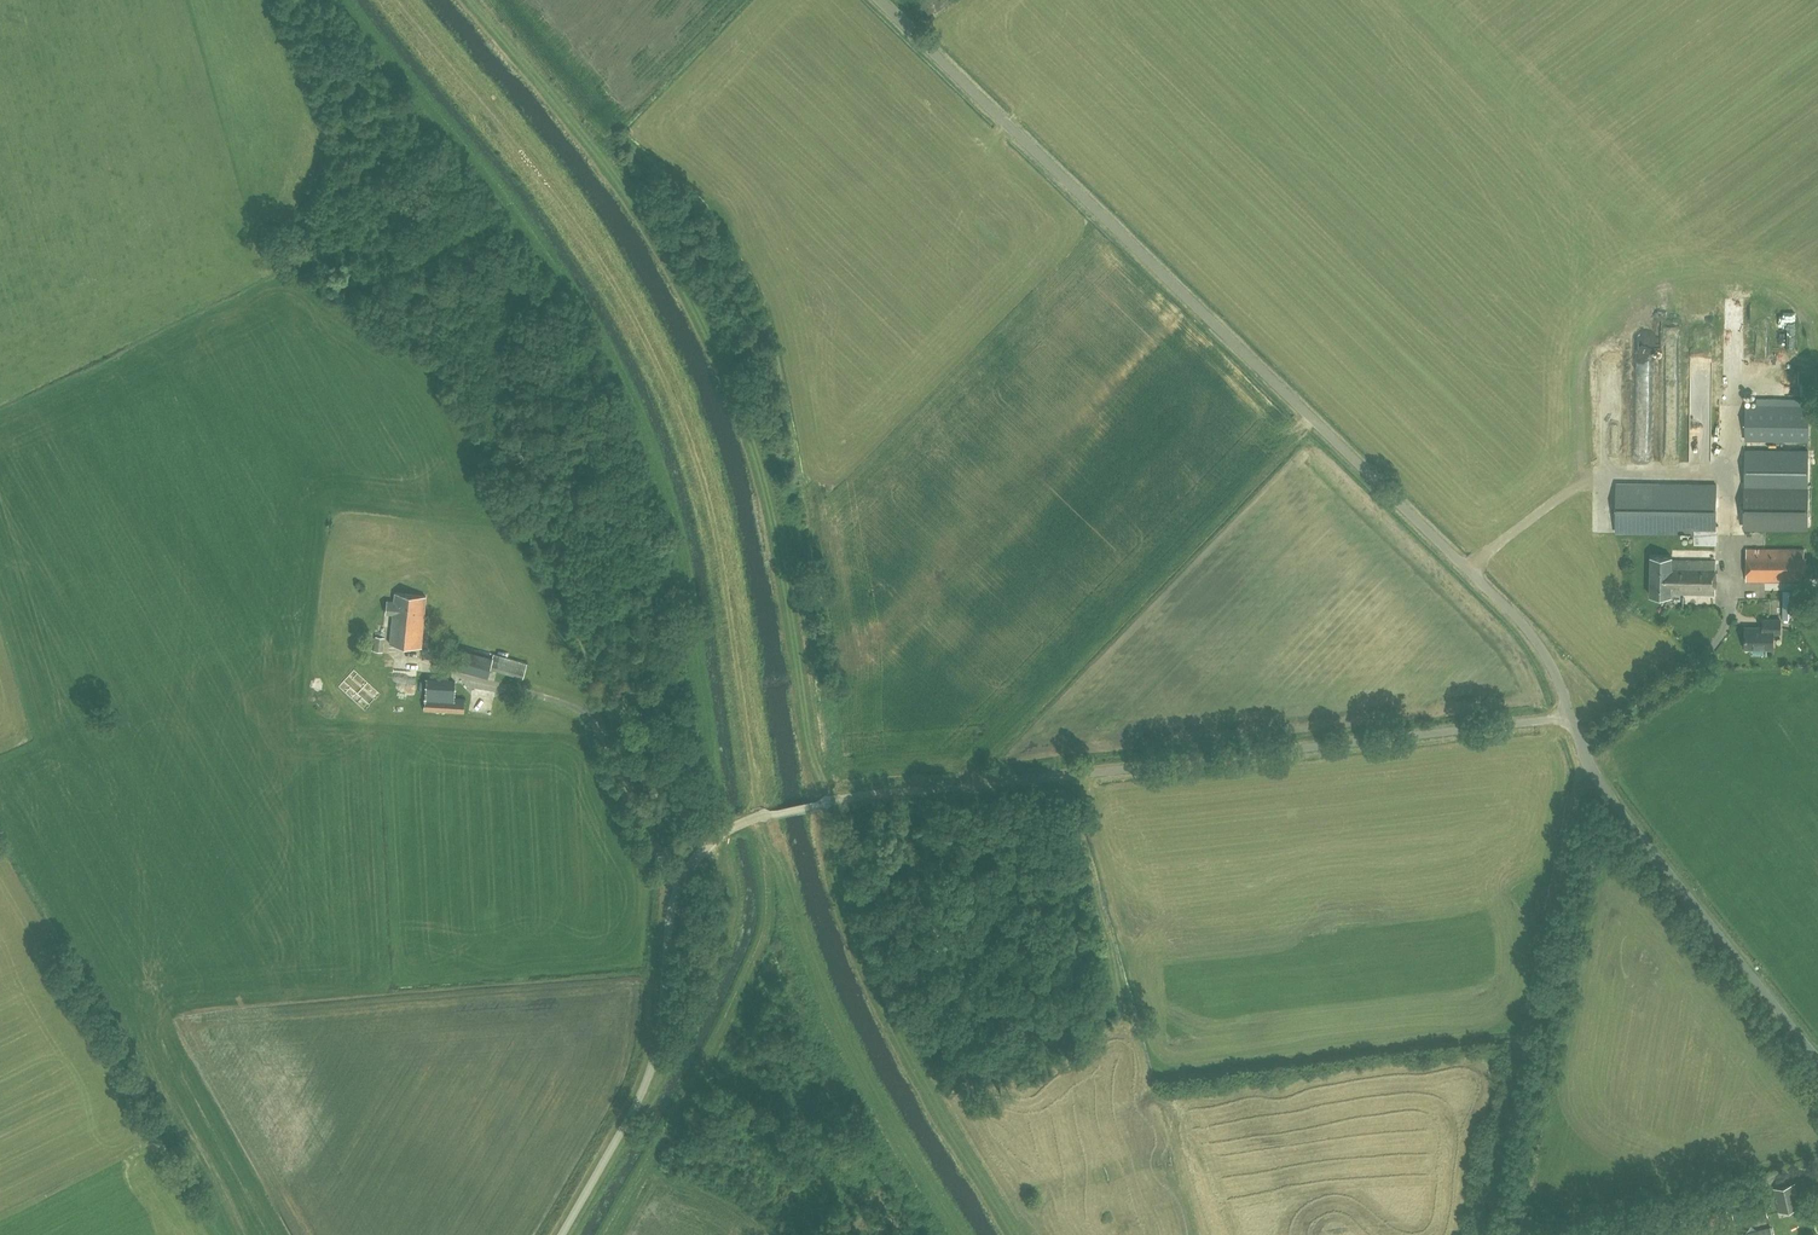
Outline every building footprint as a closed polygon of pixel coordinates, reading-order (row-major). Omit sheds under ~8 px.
[(1670,400),(1685,400),(1685,386),(1670,386),(1670,400)] [(1808,440),(1809,407),(1746,406),(1745,440),(1808,440)] [(1651,421),(1651,413),(1640,413),(1640,421),(1651,421)] [(1715,422),(1696,422),(1695,465),(1714,465),(1715,422)] [(1808,489),(1808,450),(1745,450),(1745,489),(1808,489)] [(1617,484),(1617,532),(1651,533),(1694,533),(1700,533),(1700,543),(1716,543),(1716,533),(1717,485),(1652,484),(1617,484)] [(1808,489),(1745,489),(1744,527),(1808,528),(1808,489)] [(1746,548),(1746,580),(1803,581),(1804,550),(1746,548)] [(1715,595),(1716,561),(1672,560),(1672,557),(1651,556),(1650,595),(1671,595),(1672,594),(1715,595)] [(1795,590),(1784,590),(1784,618),(1795,618),(1795,590)] [(421,647),(426,596),(394,593),(394,601),(387,600),(386,613),(393,614),(390,643),(421,647)] [(1780,632),(1780,620),(1763,620),(1763,628),(1745,627),(1745,648),(1773,648),(1773,632),(1780,632)] [(384,651),(385,637),(375,636),(374,650),(384,651)] [(493,656),(464,649),(459,669),(488,675),(489,669),(524,679),(527,663),(493,653),(493,656)] [(385,671),(385,685),(423,686),(423,671),(385,671)] [(432,693),(458,695),(459,680),(433,678),(432,693)] [(1779,1212),(1801,1207),(1796,1183),(1774,1188),(1779,1212)] [(1736,1225),(1768,1216),(1765,1205),(1732,1213),(1736,1225)] [(1713,1231),(1731,1226),(1727,1209),(1708,1214),(1713,1231)] [(1771,1227),(1742,1233),(1742,1234),(1773,1234),(1771,1227)]
